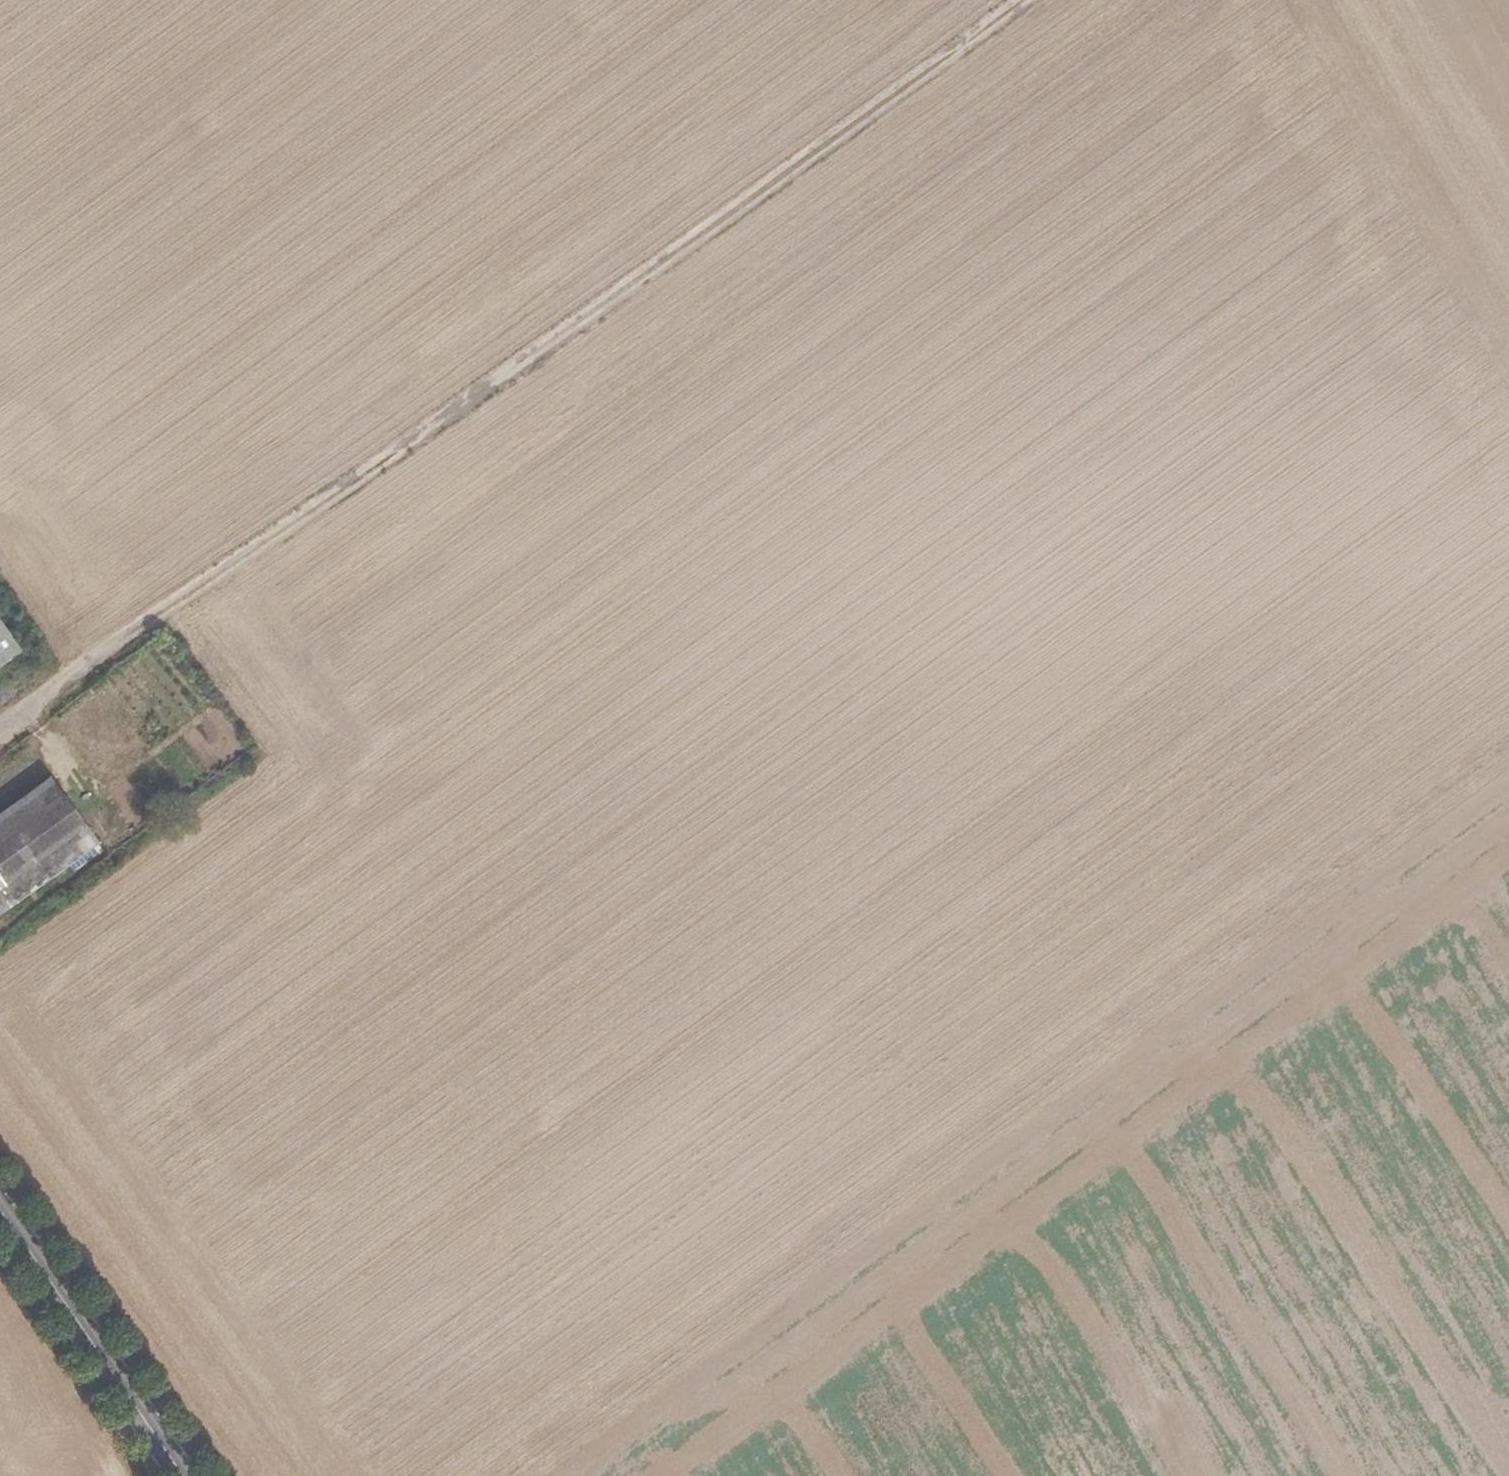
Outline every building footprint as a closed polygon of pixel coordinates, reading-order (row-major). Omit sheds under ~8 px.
[(12,668),(0,649),(0,675),(12,668)] [(96,851),(50,783),(0,817),(0,918),(96,851)]
